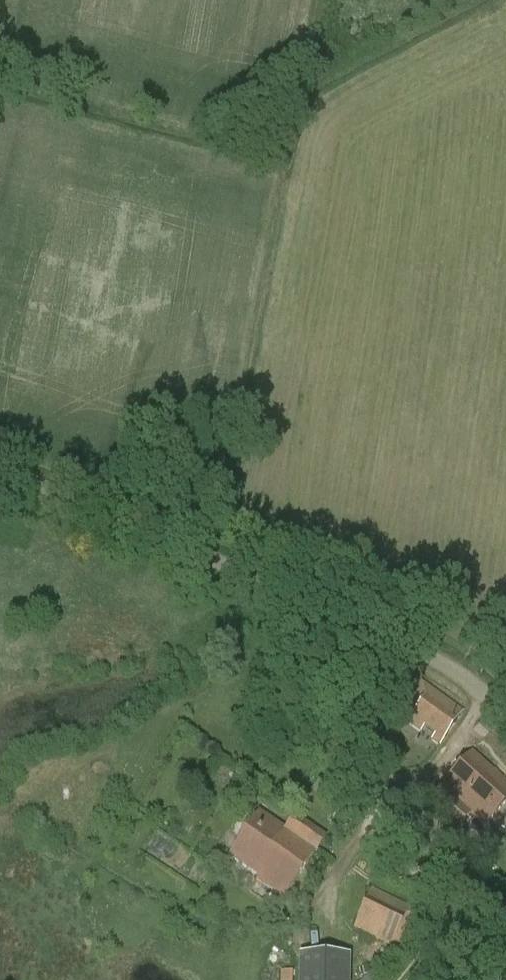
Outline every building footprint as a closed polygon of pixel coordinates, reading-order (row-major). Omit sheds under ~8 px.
[(407,726),(438,747),(462,711),(431,690),(407,726)] [(398,694),(394,699),(401,704),(404,699),(398,694)] [(472,752),(425,807),(455,833),(472,815),(485,827),(505,803),(505,782),(472,752)] [(230,858),(259,877),(257,881),(284,899),(324,837),(293,817),(285,830),(259,813),(230,858)] [(372,889),(354,928),(403,952),(422,914),(372,889)] [(351,955),(298,954),(298,979),(350,979),(351,955)]
